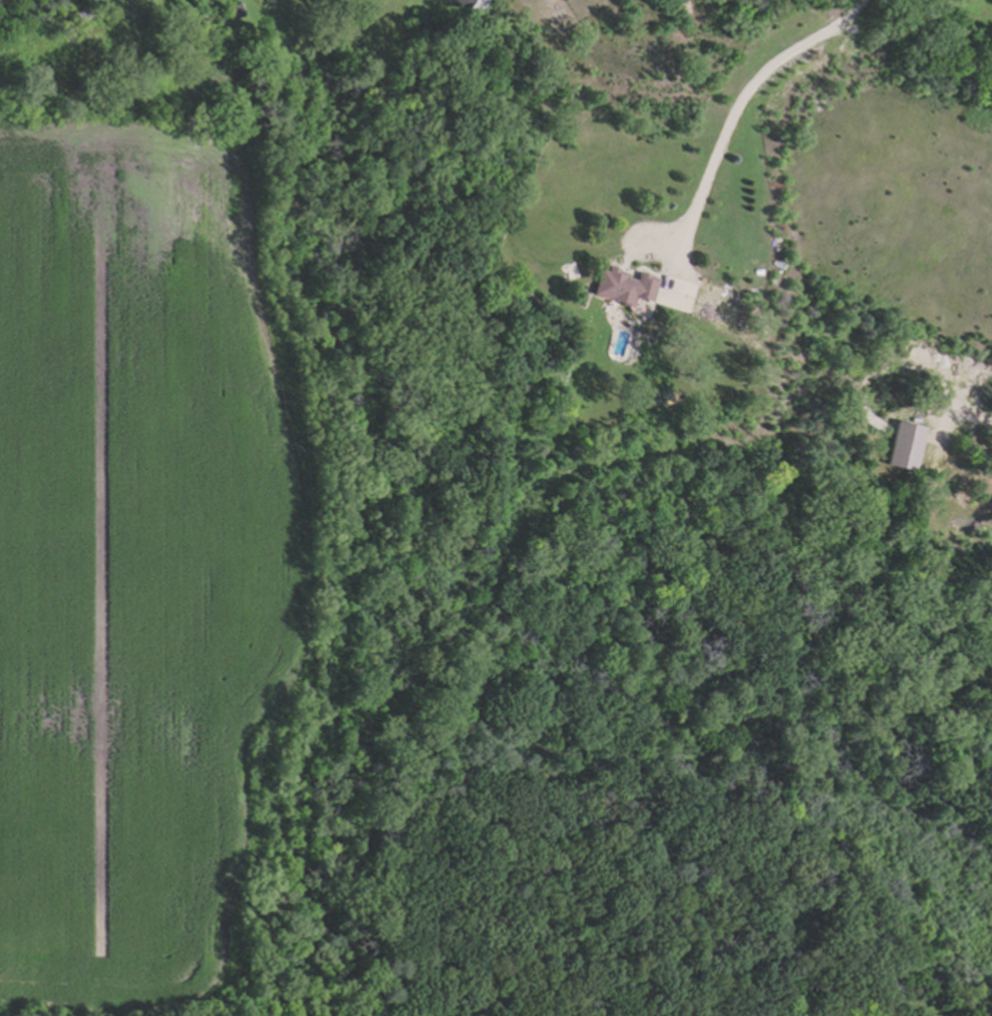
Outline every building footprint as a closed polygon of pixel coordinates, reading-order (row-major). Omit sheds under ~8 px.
[(483,11),(453,0),(487,0),(483,11)] [(77,22),(71,11),(88,3),(93,14),(77,22)] [(600,281),(608,283),(610,277),(619,279),(618,282),(626,285),(624,288),(638,293),(641,284),(651,286),(650,288),(658,290),(651,312),(634,306),(632,314),(629,317),(624,315),(622,312),(593,303),(600,281)] [(884,462),(895,418),(923,425),(912,469),(884,462)]
